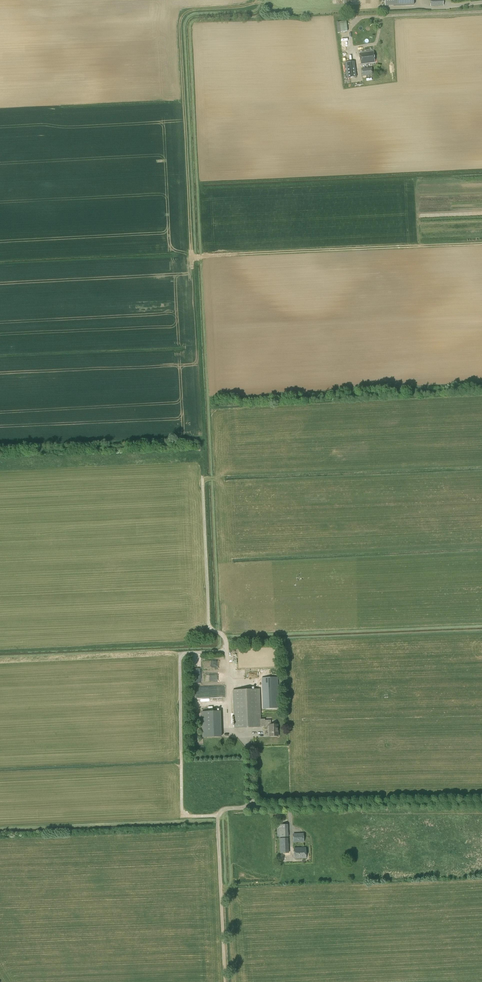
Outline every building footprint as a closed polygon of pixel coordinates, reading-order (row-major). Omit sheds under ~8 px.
[(340,22),(336,22),(337,32),(347,31),(346,21),(340,22)] [(361,64),(375,63),(374,51),(359,53),(361,64)] [(347,78),(357,77),(355,61),(345,62),(347,78)] [(362,76),(372,75),(372,67),(361,69),(362,76)] [(261,719),(259,689),(233,690),(235,728),(261,727),(261,726),(269,726),(269,729),(270,729),(270,736),(278,736),(278,725),(271,725),(271,720),(265,720),(265,719),(261,719)] [(280,837),(288,836),(287,824),(279,825),(280,837)] [(294,842),(304,842),(303,834),(293,834),(294,842)] [(295,859),(306,858),(305,847),(294,848),(295,859)]
